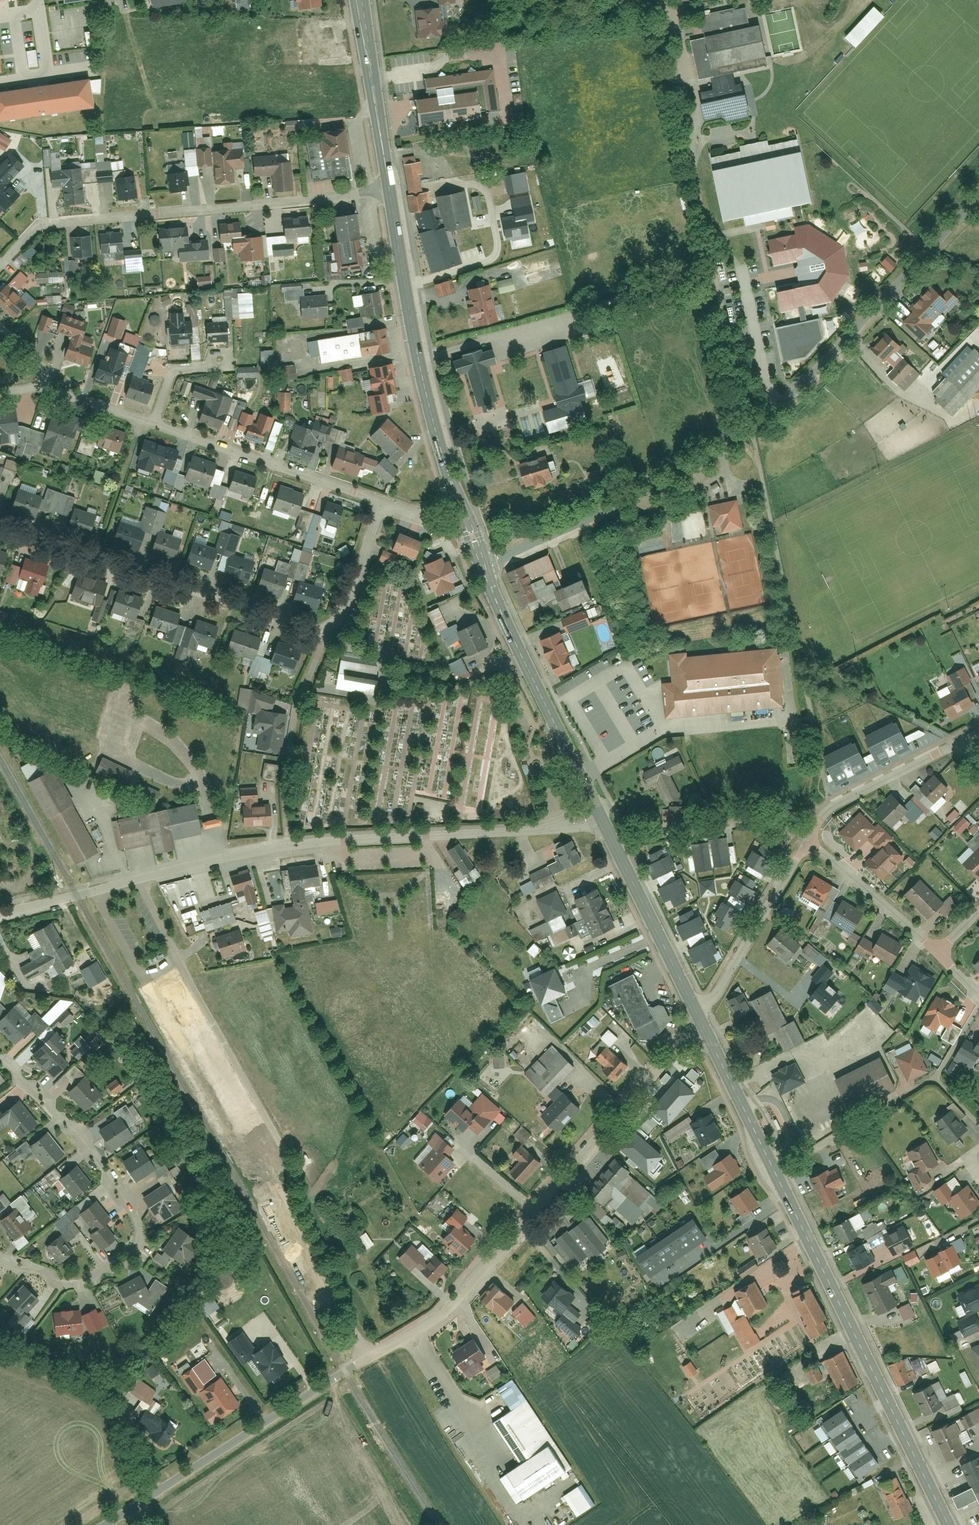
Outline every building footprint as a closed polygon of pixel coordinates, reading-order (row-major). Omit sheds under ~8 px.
[(159,10),(192,5),(191,0),(158,0),(159,10)] [(239,11),(254,10),(253,0),(238,0),(239,11)] [(297,2),(301,2),(302,11),(321,9),(321,0),(296,0),(297,2)] [(429,0),(407,2),(408,29),(439,27),(438,14),(430,15),(429,0)] [(461,0),(444,1),(445,16),(462,16),(461,0)] [(749,7),(700,17),(705,38),(692,41),(700,79),(721,74),(720,68),(770,57),(763,24),(753,26),(749,7)] [(880,18),(869,8),(840,40),(851,49),(880,18)] [(341,51),(337,32),(308,37),(309,47),(322,45),(324,54),(341,51)] [(32,67),(41,65),(38,49),(29,51),(32,67)] [(409,106),(412,123),(439,117),(443,120),(447,115),(496,108),(489,65),(439,70),(435,65),(432,71),(417,72),(419,93),(414,93),(416,105),(409,106)] [(716,92),(701,95),(706,119),(726,115),(727,120),(751,115),(746,95),(745,95),(743,86),(736,88),(733,76),(713,80),(716,92)] [(0,92),(0,120),(94,106),(90,79),(0,92)] [(516,93),(517,111),(526,110),(525,92),(516,93)] [(353,162),(345,120),(323,124),(324,129),(305,132),(314,177),(341,172),(340,164),(353,162)] [(741,152),(710,158),(724,221),(744,217),(746,226),(795,216),(793,206),(812,202),(799,139),(769,146),(768,141),(739,147),(741,152)] [(202,142),(190,143),(191,162),(204,161),(202,142)] [(243,146),(213,150),(217,186),(233,185),(231,167),(245,165),(243,146)] [(8,150),(0,158),(0,206),(17,189),(6,179),(21,164),(8,150)] [(277,154),(253,156),(255,177),(273,175),(275,192),(295,190),(292,159),(277,160),(277,154)] [(432,272),(461,264),(456,246),(449,249),(444,231),(439,207),(431,209),(429,192),(422,193),(418,174),(422,173),(420,162),(416,163),(415,156),(404,158),(410,195),(408,196),(411,213),(415,212),(422,233),(421,233),(432,272)] [(78,165),(46,168),(48,184),(58,183),(60,202),(81,200),(78,165)] [(109,165),(93,167),(95,179),(112,177),(115,195),(126,194),(123,167),(109,168),(109,165)] [(182,166),(162,168),(165,189),(185,186),(182,166)] [(464,192),(437,197),(439,207),(444,231),(471,226),(464,192)] [(482,192),(474,194),(477,211),(485,210),(482,192)] [(534,221),(531,203),(513,207),(515,217),(502,219),(506,238),(512,237),(512,240),(522,238),(522,235),(528,234),(526,223),(534,221)] [(288,240),(306,238),(303,209),(278,212),(281,239),(270,241),(271,252),(289,250),(288,240)] [(359,211),(336,214),(340,242),(363,239),(359,211)] [(241,221),(219,223),(221,243),(231,242),(232,252),(238,251),(239,263),(263,261),(260,234),(243,236),(241,221)] [(205,256),(204,234),(187,236),(186,223),(156,225),(157,246),(175,245),(175,258),(205,256)] [(801,235),(771,241),(777,268),(798,264),(804,289),(781,293),(787,314),(803,311),(805,320),(781,327),(788,360),(807,356),(827,335),(823,317),(810,319),(809,310),(836,304),(854,276),(847,247),(813,225),(797,229),(801,235)] [(138,266),(136,244),(120,245),(119,226),(97,228),(99,249),(116,247),(118,268),(138,266)] [(88,230),(68,232),(69,254),(90,253),(88,230)] [(330,280),(339,279),(337,269),(367,265),(363,239),(340,242),(336,242),(339,262),(328,264),(330,280)] [(218,260),(229,260),(228,247),(217,247),(218,260)] [(22,268),(31,259),(25,252),(16,261),(22,268)] [(525,265),(529,277),(554,269),(550,257),(525,265)] [(863,262),(864,270),(872,268),(870,261),(863,262)] [(25,275),(18,267),(0,285),(0,304),(10,314),(24,300),(12,288),(25,275)] [(59,268),(33,269),(34,281),(59,280),(59,268)] [(208,272),(193,273),(193,285),(209,284),(208,272)] [(502,291),(518,290),(517,278),(501,279),(502,291)] [(946,303),(926,282),(895,313),(915,333),(946,303)] [(454,283),(439,288),(443,299),(457,293),(454,283)] [(296,296),(303,295),(303,287),(287,288),(288,302),(296,302),(296,296)] [(489,288),(470,292),(474,312),(468,313),(471,327),(496,322),(489,288)] [(256,293),(242,293),(244,324),(258,323),(256,293)] [(331,293),(303,295),(306,317),(334,315),(331,293)] [(382,293),(362,295),(364,307),(359,308),(360,319),(385,316),(382,293)] [(183,307),(164,309),(167,340),(191,337),(189,316),(184,316),(183,307)] [(48,313),(39,310),(34,325),(43,328),(48,313)] [(88,319),(64,311),(57,333),(70,337),(63,358),(87,365),(96,338),(84,334),(88,319)] [(122,316),(109,313),(105,331),(118,334),(122,316)] [(236,320),(215,322),(216,341),(238,339),(236,320)] [(349,322),(351,336),(366,334),(364,320),(349,322)] [(893,340),(882,329),(866,344),(877,356),(893,340)] [(394,355),(390,331),(360,335),(317,342),(320,367),(364,360),(394,355)] [(570,344),(549,351),(567,406),(550,411),(557,432),(594,420),(587,399),(594,397),(589,383),(584,385),(570,344)] [(969,345),(926,391),(950,412),(978,380),(978,354),(969,345)] [(460,378),(472,374),(483,409),(490,407),(492,413),(498,412),(496,405),(502,403),(491,370),(504,366),(498,350),(488,353),(487,350),(467,357),(468,360),(456,364),(460,378)] [(275,352),(263,352),(263,366),(276,366),(275,352)] [(917,374),(898,354),(883,368),(902,388),(917,374)] [(122,362),(98,355),(93,374),(116,381),(122,362)] [(299,363),(283,365),(285,382),(302,381),(299,363)] [(397,367),(375,370),(377,380),(373,381),(374,389),(378,389),(380,398),(390,396),(401,395),(397,367)] [(261,369),(241,371),(241,380),(262,378),(261,369)] [(154,379),(130,370),(122,391),(146,400),(154,379)] [(353,370),(342,373),(344,385),(356,382),(353,370)] [(212,386),(218,388),(220,379),(214,378),(212,386)] [(213,389),(192,381),(188,391),(209,399),(213,389)] [(218,425),(229,396),(212,390),(208,401),(202,399),(195,417),(218,425)] [(293,394),(281,394),(282,412),(293,412),(293,394)] [(393,415),(390,396),(380,398),(373,399),(376,418),(393,415)] [(269,414),(258,410),(253,422),(245,419),(248,412),(240,408),(234,424),(242,428),(240,434),(258,441),(269,414)] [(0,412),(0,445),(9,445),(8,432),(18,432),(17,411),(0,412)] [(73,455),(83,426),(71,422),(68,432),(52,427),(48,440),(46,445),(50,446),(47,456),(58,460),(61,450),(73,455)] [(420,448),(392,422),(376,440),(403,466),(420,448)] [(286,451),(310,459),(317,436),(330,441),(334,428),(320,423),(318,431),(295,423),(286,451)] [(352,433),(334,428),(330,441),(348,446),(352,433)] [(29,455),(36,436),(25,432),(18,451),(29,455)] [(121,437),(105,432),(99,451),(119,457),(122,446),(119,445),(121,437)] [(48,440),(36,436),(31,450),(47,456),(50,446),(46,445),(48,440)] [(268,449),(274,451),(277,444),(271,441),(268,449)] [(175,455),(143,444),(138,459),(141,460),(136,476),(145,479),(150,465),(169,472),(175,455)] [(91,448),(83,446),(79,458),(92,462),(94,454),(89,453),(91,448)] [(382,464),(341,451),(336,468),(344,471),(343,475),(362,480),(365,469),(376,471),(382,464)] [(554,456),(524,465),(533,492),(562,482),(554,456)] [(211,465),(190,459),(185,473),(195,476),(193,482),(205,486),(211,465)] [(382,464),(376,471),(392,487),(404,474),(387,459),(382,464)] [(0,481),(0,483),(12,486),(17,470),(5,466),(0,481)] [(258,479),(234,471),(228,489),(252,497),(258,479)] [(171,491),(176,475),(167,472),(162,488),(171,491)] [(186,478),(176,475),(171,491),(181,494),(186,478)] [(211,501),(217,485),(209,482),(204,499),(211,501)] [(142,488),(131,484),(128,492),(140,495),(142,488)] [(223,487),(217,485),(211,501),(218,503),(223,487)] [(297,495),(273,487),(266,506),(290,515),(297,495)] [(63,492),(49,488),(44,506),(57,510),(63,492)] [(43,498),(19,491),(13,511),(37,518),(43,498)] [(77,496),(63,492),(58,507),(73,511),(77,496)] [(335,506),(318,500),(313,513),(321,515),(318,524),(328,527),(335,506)] [(742,501),(711,506),(714,528),(724,526),(725,534),(748,530),(742,501)] [(300,533),(307,512),(296,508),(289,530),(300,533)] [(99,517),(77,510),(71,529),(93,536),(99,517)] [(155,528),(158,514),(146,511),(142,524),(155,528)] [(315,514),(307,512),(300,533),(308,535),(315,514)] [(165,516),(158,514),(155,528),(161,530),(165,516)] [(148,528),(122,519),(115,539),(141,548),(148,528)] [(225,529),(219,546),(227,548),(233,531),(225,529)] [(161,530),(154,548),(178,557),(185,539),(161,530)] [(241,534),(233,531),(227,548),(236,551),(241,534)] [(403,532),(397,547),(420,556),(426,541),(419,538),(420,535),(411,531),(410,535),(403,532)] [(219,546),(196,539),(190,558),(213,565),(219,546)] [(385,551),(382,561),(392,563),(393,559),(398,560),(399,554),(385,551)] [(258,560),(233,552),(227,571),(252,579),(258,560)] [(563,585),(548,555),(507,574),(523,608),(543,599),(546,606),(560,600),(566,612),(595,599),(584,576),(563,585)] [(262,585),(285,592),(291,573),(288,572),(292,558),(284,556),(280,570),(268,567),(262,585)] [(304,559),(293,556),(292,558),(288,572),(291,573),(298,576),(304,559)] [(443,558),(425,565),(427,570),(424,571),(432,592),(435,590),(438,596),(455,589),(453,583),(458,581),(450,561),(445,563),(443,558)] [(51,566),(28,559),(19,588),(42,595),(51,566)] [(310,561),(304,559),(298,576),(305,578),(310,561)] [(21,582),(25,567),(13,564),(8,578),(21,582)] [(109,582),(81,572),(73,596),(101,605),(104,597),(109,582)] [(326,585),(303,579),(298,600),(321,606),(326,585)] [(146,596),(121,588),(115,608),(139,616),(146,596)] [(106,616),(111,600),(104,597),(101,605),(99,613),(106,616)] [(184,611),(160,604),(154,624),(170,629),(168,637),(176,639),(184,611)] [(444,605),(425,613),(434,634),(438,632),(449,659),(444,661),(453,683),(467,677),(459,658),(485,647),(473,620),(454,629),(444,605)] [(571,633),(596,623),(594,616),(600,614),(597,606),(565,618),(571,633)] [(148,619),(131,614),(127,626),(144,632),(148,619)] [(223,624),(202,617),(199,629),(194,645),(201,647),(203,640),(217,644),(223,624)] [(184,642),(189,626),(180,624),(176,639),(184,642)] [(199,629),(189,626),(184,642),(194,645),(199,629)] [(238,630),(234,648),(260,654),(264,635),(238,630)] [(559,630),(540,638),(558,678),(576,670),(559,630)] [(284,639),(277,660),(301,668),(308,646),(284,639)] [(658,681),(661,715),(788,706),(784,644),(663,653),(665,680),(658,681)] [(274,656),(265,654),(262,670),(270,672),(274,656)] [(263,660),(255,659),(251,675),(260,677),(263,660)] [(379,665),(341,659),(338,672),(326,670),(324,683),(336,685),(335,688),(374,694),(379,665)] [(974,684),(966,669),(955,675),(962,689),(942,700),(952,720),(977,707),(967,688),(974,684)] [(276,697),(258,691),(254,703),(272,709),(276,697)] [(283,751),(288,714),(256,710),(253,727),(263,728),(261,748),(283,751)] [(897,724),(866,739),(878,762),(909,747),(897,724)] [(867,768),(856,745),(825,760),(837,783),(867,768)] [(128,769),(98,753),(90,770),(119,786),(128,769)] [(682,771),(676,758),(639,774),(645,787),(654,783),(664,806),(679,800),(668,777),(682,771)] [(72,862),(96,848),(69,802),(73,799),(51,762),(23,778),(72,862)] [(279,764),(262,762),(260,780),(277,782),(279,764)] [(941,788),(927,770),(913,781),(927,799),(941,788)] [(261,785),(241,786),(242,800),(248,800),(248,823),(270,822),(270,804),(261,804),(261,785)] [(889,788),(869,806),(885,823),(904,805),(889,788)] [(151,812),(123,818),(129,849),(157,843),(159,852),(181,848),(179,838),(207,832),(200,802),(173,808),(151,812)] [(864,834),(868,838),(880,828),(872,820),(868,823),(856,810),(834,829),(850,847),(864,834)] [(957,815),(948,823),(954,830),(963,821),(957,815)] [(939,826),(933,834),(939,839),(945,831),(939,826)] [(900,851),(880,828),(868,838),(874,845),(860,857),(874,873),(900,851)] [(578,859),(566,833),(546,842),(553,857),(522,872),(525,876),(511,883),(514,890),(578,859)] [(455,837),(441,846),(462,882),(477,872),(455,837)] [(728,838),(711,840),(715,867),(731,865),(728,838)] [(710,840),(693,843),(697,873),(714,871),(710,840)] [(958,859),(973,875),(978,870),(978,844),(976,841),(958,859)] [(778,852),(764,844),(760,852),(754,848),(747,861),(750,864),(765,872),(769,875),(777,861),(773,859),(778,852)] [(663,849),(649,855),(653,863),(647,866),(653,879),(657,877),(673,870),(677,868),(671,854),(666,856),(663,849)] [(913,855),(906,861),(913,868),(920,862),(913,855)] [(325,864),(289,867),(291,889),(301,888),(302,902),(314,901),(313,885),(326,883),(325,864)] [(745,872),(760,881),(765,872),(750,864),(745,872)] [(249,870),(230,875),(236,897),(243,895),(247,908),(258,904),(249,870)] [(662,887),(677,880),(673,870),(657,877),(662,887)] [(826,883),(809,871),(796,890),(812,901),(819,892),(826,883)] [(917,875),(899,892),(920,915),(938,898),(917,875)] [(759,883),(745,876),(741,883),(735,880),(728,893),(731,895),(746,904),(750,906),(758,893),(754,891),(759,883)] [(662,887),(659,888),(665,902),(672,899),(675,907),(688,901),(684,893),(688,891),(682,877),(677,880),(662,887)] [(715,879),(700,881),(702,897),(717,895),(715,879)] [(597,883),(569,896),(586,932),(615,919),(597,883)] [(946,891),(938,898),(943,903),(950,896),(946,891)] [(557,892),(539,901),(548,922),(562,915),(567,913),(557,892)] [(828,897),(819,892),(804,916),(813,921),(817,915),(828,897)] [(726,904),(741,913),(746,904),(731,895),(726,904)] [(858,909),(838,896),(824,920),(844,932),(858,909)] [(230,900),(200,909),(205,927),(235,919),(230,900)] [(342,900),(324,900),(325,913),(342,912),(342,900)] [(306,931),(318,931),(316,901),(301,902),(302,907),(283,908),(285,929),(306,928),(306,931)] [(726,904),(723,903),(716,916),(721,919),(717,926),(729,933),(734,926),(738,928),(746,916),(741,913),(726,904)] [(573,924),(580,921),(574,907),(570,909),(573,916),(570,917),(573,924)] [(258,911),(266,940),(276,937),(268,908),(258,911)] [(693,910),(679,916),(683,924),(677,927),(684,941),(687,939),(703,932),(707,929),(701,915),(697,917),(693,910)] [(568,927),(562,915),(548,922),(531,930),(536,942),(568,927)] [(814,935),(824,920),(817,915),(807,931),(814,935)] [(333,927),(334,936),(348,934),(347,925),(333,927)] [(52,926),(36,937),(45,950),(31,959),(43,977),(55,969),(61,978),(78,966),(52,926)] [(236,929),(212,938),(218,956),(243,947),(236,929)] [(898,941),(877,929),(865,948),(886,961),(898,941)] [(782,930),(767,950),(787,966),(802,946),(782,930)] [(692,948),(707,941),(703,932),(687,939),(692,948)] [(861,954),(871,938),(859,932),(850,948),(861,954)] [(692,948),(689,949),(696,964),(702,961),(705,968),(718,962),(714,954),(719,952),(712,939),(707,941),(692,948)] [(537,942),(530,950),(538,957),(545,949),(537,942)] [(822,966),(829,958),(813,943),(806,950),(822,966)] [(568,947),(566,956),(577,959),(579,949),(568,947)] [(968,960),(978,973),(978,950),(968,960)] [(931,973),(906,960),(899,974),(889,968),(883,980),(895,986),(893,990),(909,998),(912,992),(919,996),(931,973)] [(557,1002),(571,996),(555,963),(536,973),(544,988),(532,994),(544,1019),(561,1010),(557,1002)] [(42,976),(35,965),(22,973),(30,984),(42,976)] [(629,970),(601,983),(610,1002),(617,998),(630,1026),(651,1016),(629,970)] [(101,996),(110,992),(105,982),(96,986),(101,996)] [(768,983),(748,993),(774,1047),(794,1037),(768,983)] [(854,1000),(842,984),(821,1000),(834,1016),(854,1000)] [(741,990),(723,998),(734,1022),(752,1014),(741,990)] [(954,1002),(931,991),(916,1022),(927,1028),(932,1018),(943,1023),(954,1002)] [(868,1006),(879,1016),(888,1007),(877,997),(868,1006)] [(60,1018),(69,1026),(77,1015),(68,1008),(60,1018)] [(7,1010),(0,1018),(0,1035),(12,1046),(27,1029),(7,1010)] [(36,1036),(45,1027),(34,1015),(24,1024),(36,1036)] [(58,1041),(45,1027),(36,1036),(49,1050),(58,1041)] [(960,1036),(950,1053),(967,1063),(972,1055),(978,1060),(978,1031),(977,1030),(970,1042),(960,1036)] [(41,1042),(27,1054),(43,1070),(56,1058),(41,1042)] [(542,1093),(569,1065),(546,1042),(518,1070),(542,1093)] [(623,1064),(602,1043),(591,1054),(601,1064),(597,1068),(607,1079),(623,1064)] [(926,1071),(916,1049),(899,1058),(909,1079),(926,1071)] [(497,1055),(497,1066),(507,1066),(507,1055),(497,1055)] [(870,1058),(834,1076),(850,1107),(885,1090),(870,1058)] [(58,1074),(69,1083),(80,1071),(69,1062),(58,1074)] [(796,1067),(774,1078),(783,1096),(805,1085),(796,1067)] [(695,1085),(684,1075),(650,1115),(661,1124),(665,1119),(669,1122),(694,1094),(690,1090),(695,1085)] [(75,1077),(62,1093),(81,1108),(94,1092),(75,1077)] [(118,1093),(126,1086),(118,1078),(110,1085),(118,1093)] [(575,1107),(557,1089),(535,1112),(553,1130),(575,1107)] [(806,1090),(787,1099),(799,1125),(818,1116),(806,1090)] [(469,1107),(461,1098),(445,1115),(463,1132),(469,1126),(479,1135),(502,1110),(483,1092),(469,1107)] [(13,1100),(0,1112),(0,1113),(20,1135),(34,1122),(13,1100)] [(129,1120),(120,1105),(111,1111),(120,1126),(129,1120)] [(834,1105),(826,1109),(832,1120),(840,1116),(834,1105)] [(706,1110),(689,1120),(701,1141),(718,1131),(706,1110)] [(429,1119),(422,1111),(412,1121),(420,1128),(429,1119)] [(966,1131),(951,1111),(935,1123),(950,1143),(966,1131)] [(94,1128),(105,1147),(125,1135),(114,1116),(94,1128)] [(681,1116),(666,1125),(670,1132),(685,1123),(681,1116)] [(965,1124),(964,1124),(971,1132),(964,1139),(969,1144),(977,1137),(965,1124)] [(527,1143),(535,1134),(525,1125),(517,1134),(527,1143)] [(432,1178),(448,1160),(440,1153),(449,1143),(430,1126),(421,1137),(428,1143),(412,1160),(432,1178)] [(650,1136),(639,1127),(622,1146),(654,1175),(664,1165),(658,1160),(662,1156),(645,1141),(650,1136)] [(59,1152),(41,1132),(27,1145),(45,1164),(59,1152)] [(517,1179),(537,1159),(517,1138),(507,1148),(516,1157),(505,1167),(517,1179)] [(940,1166),(925,1142),(907,1153),(916,1168),(907,1173),(917,1190),(929,1183),(925,1175),(940,1166)] [(727,1148),(716,1155),(710,1146),(695,1155),(701,1165),(706,1162),(709,1167),(698,1174),(706,1187),(739,1167),(727,1148)] [(130,1151),(118,1159),(128,1176),(145,1165),(149,1163),(140,1148),(131,1154),(130,1151)] [(150,1174),(163,1165),(158,1157),(149,1163),(145,1165),(150,1174)] [(607,1157),(578,1190),(585,1197),(588,1193),(595,1200),(599,1196),(631,1225),(646,1209),(653,1216),(661,1206),(607,1157)] [(70,1163),(57,1174),(72,1192),(86,1181),(70,1163)] [(57,1172),(51,1164),(41,1173),(47,1181),(57,1172)] [(163,1165),(150,1174),(155,1181),(168,1173),(163,1165)] [(820,1169),(804,1177),(817,1203),(831,1196),(826,1186),(838,1180),(832,1168),(822,1173),(820,1169)] [(160,1178),(138,1193),(147,1208),(157,1202),(163,1210),(176,1202),(160,1178)] [(975,1202),(960,1179),(947,1188),(941,1179),(927,1188),(936,1202),(943,1197),(955,1215),(975,1202)] [(742,1184),(724,1197),(735,1213),(753,1200),(742,1184)] [(8,1200),(20,1213),(29,1205),(17,1192),(8,1200)] [(91,1195),(76,1207),(90,1225),(105,1213),(91,1195)] [(0,1215),(0,1220),(14,1236),(27,1225),(11,1205),(0,1215)] [(454,1253),(471,1234),(456,1221),(461,1215),(450,1206),(439,1218),(444,1223),(434,1235),(454,1253)] [(747,1214),(743,1208),(732,1217),(735,1222),(747,1214)] [(584,1212),(546,1241),(567,1269),(605,1239),(584,1212)] [(856,1213),(831,1226),(840,1243),(853,1237),(850,1231),(862,1225),(856,1213)] [(61,1220),(71,1232),(77,1227),(67,1215),(61,1220)] [(85,1229),(97,1243),(109,1233),(98,1219),(85,1229)] [(712,1240),(699,1219),(651,1249),(648,1244),(637,1250),(654,1277),(712,1240)] [(64,1224),(43,1241),(56,1258),(69,1247),(63,1239),(71,1232),(64,1224)] [(196,1240),(172,1224),(156,1247),(168,1255),(172,1250),(183,1258),(196,1240)] [(762,1226),(744,1237),(755,1255),(773,1244),(762,1226)] [(879,1227),(861,1235),(864,1242),(882,1233),(879,1227)] [(905,1229),(886,1239),(893,1254),(913,1245),(905,1229)] [(428,1279),(442,1264),(417,1240),(412,1245),(406,1239),(392,1254),(405,1266),(409,1262),(428,1279)] [(948,1241),(935,1247),(944,1267),(957,1261),(948,1241)] [(867,1244),(849,1252),(858,1271),(876,1263),(867,1244)] [(164,1255),(150,1247),(146,1254),(159,1263),(164,1255)] [(935,1247),(921,1254),(930,1273),(944,1267),(935,1247)] [(910,1266),(923,1261),(918,1249),(905,1255),(910,1266)] [(735,1278),(752,1265),(747,1258),(730,1272),(735,1278)] [(901,1264),(891,1269),(896,1279),(901,1290),(911,1285),(901,1264)] [(891,1269),(861,1284),(875,1312),(894,1303),(885,1285),(896,1279),(891,1269)] [(137,1271),(117,1280),(123,1299),(135,1294),(149,1302),(159,1287),(147,1280),(144,1286),(137,1271)] [(564,1290),(548,1278),(537,1293),(553,1305),(564,1290)] [(768,1304),(754,1278),(732,1289),(746,1315),(768,1304)] [(829,1322),(805,1278),(785,1289),(809,1333),(829,1322)] [(34,1290),(18,1279),(10,1291),(13,1293),(8,1301),(21,1309),(34,1290)] [(953,1291),(962,1310),(978,1303),(978,1279),(953,1291)] [(508,1299),(487,1280),(472,1296),(493,1315),(508,1299)] [(531,1313),(518,1299),(507,1309),(521,1323),(531,1313)] [(908,1301),(894,1308),(899,1321),(914,1314),(908,1301)] [(730,1303),(720,1309),(741,1344),(751,1338),(730,1303)] [(26,1316),(15,1308),(8,1318),(19,1326),(26,1316)] [(60,1313),(64,1338),(95,1335),(110,1326),(101,1309),(90,1315),(89,1309),(60,1313)] [(978,1322),(972,1309),(952,1318),(958,1332),(978,1322)] [(577,1324),(560,1310),(551,1322),(568,1335),(577,1324)] [(963,1330),(955,1334),(958,1340),(966,1335),(963,1330)] [(481,1356),(467,1336),(447,1350),(461,1370),(481,1356)] [(965,1344),(975,1368),(978,1366),(978,1338),(965,1344)] [(269,1380),(287,1368),(281,1360),(284,1359),(277,1349),(275,1351),(269,1343),(252,1356),(269,1380)] [(840,1347),(821,1357),(837,1388),(856,1379),(840,1347)] [(900,1359),(887,1364),(896,1383),(909,1378),(907,1374),(914,1371),(912,1366),(904,1369),(900,1359)] [(487,1360),(477,1367),(483,1376),(494,1369),(487,1360)] [(685,1366),(693,1378),(702,1372),(694,1360),(685,1366)] [(934,1374),(944,1369),(939,1360),(930,1364),(934,1374)] [(187,1391),(202,1382),(189,1361),(174,1371),(187,1391)] [(814,1363),(803,1369),(810,1382),(821,1376),(814,1363)] [(964,1372),(969,1386),(974,1384),(970,1370),(964,1372)] [(219,1374),(193,1390),(211,1418),(237,1402),(219,1374)] [(936,1382),(911,1395),(922,1416),(940,1408),(932,1393),(940,1389),(936,1382)] [(154,1413),(164,1398),(141,1384),(132,1399),(154,1413)] [(954,1390),(939,1398),(945,1408),(960,1400),(954,1390)] [(857,1393),(847,1398),(851,1404),(861,1399),(857,1393)] [(566,1465),(522,1396),(486,1419),(513,1461),(494,1474),(506,1492),(512,1488),(517,1496),(566,1465)] [(953,1417),(958,1428),(978,1417),(978,1414),(975,1406),(953,1417)] [(879,1464),(843,1411),(822,1426),(857,1479),(879,1464)] [(953,1417),(934,1427),(949,1456),(967,1446),(958,1428),(953,1417)] [(959,1463),(972,1491),(978,1488),(978,1454),(959,1463)] [(909,1510),(892,1478),(876,1486),(893,1518),(909,1510)] [(581,1516),(599,1503),(585,1483),(567,1496),(581,1516)]
